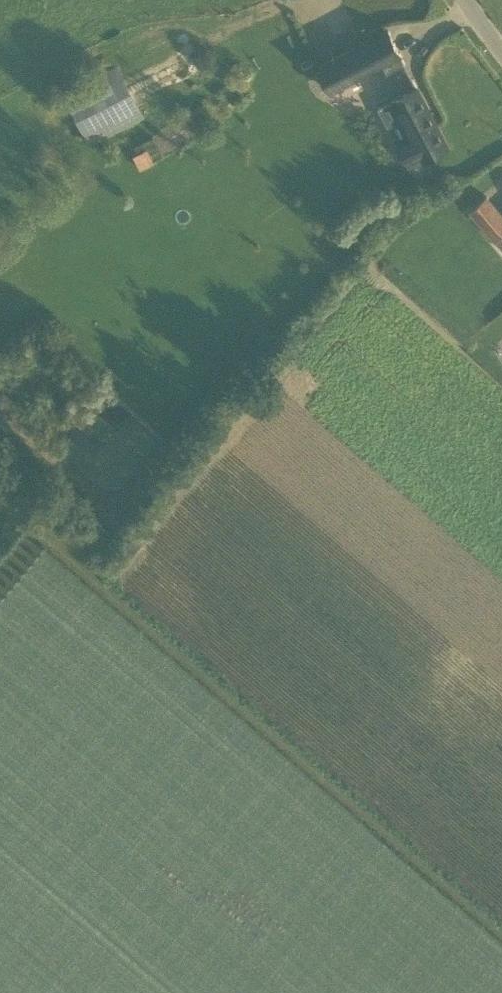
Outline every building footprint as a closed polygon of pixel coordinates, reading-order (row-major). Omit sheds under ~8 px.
[(331,92),(401,55),(402,55),(389,30),(318,67),(331,92)] [(106,70),(64,92),(90,144),(133,122),(106,70)] [(424,160),(450,147),(437,122),(418,87),(393,100),(412,137),(398,144),(408,164),(422,156),(424,160)] [(487,196),(469,211),(495,241),(501,235),(501,214),(487,196)]
